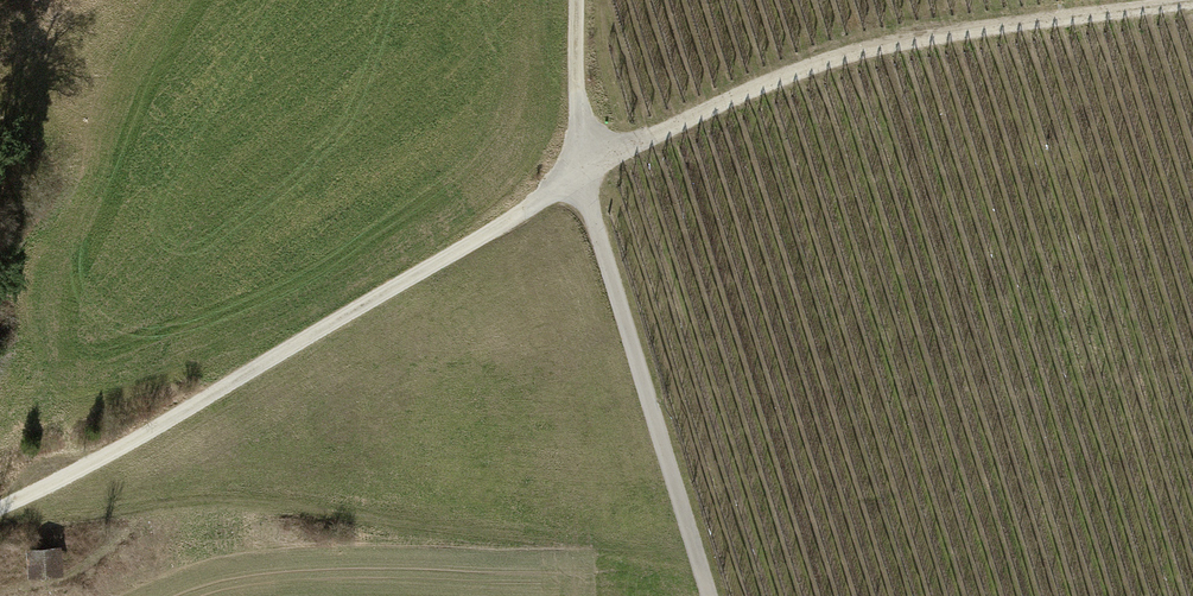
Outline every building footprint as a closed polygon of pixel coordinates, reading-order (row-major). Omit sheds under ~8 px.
[(60,543),(25,547),(28,573),(63,569),(60,543)]
